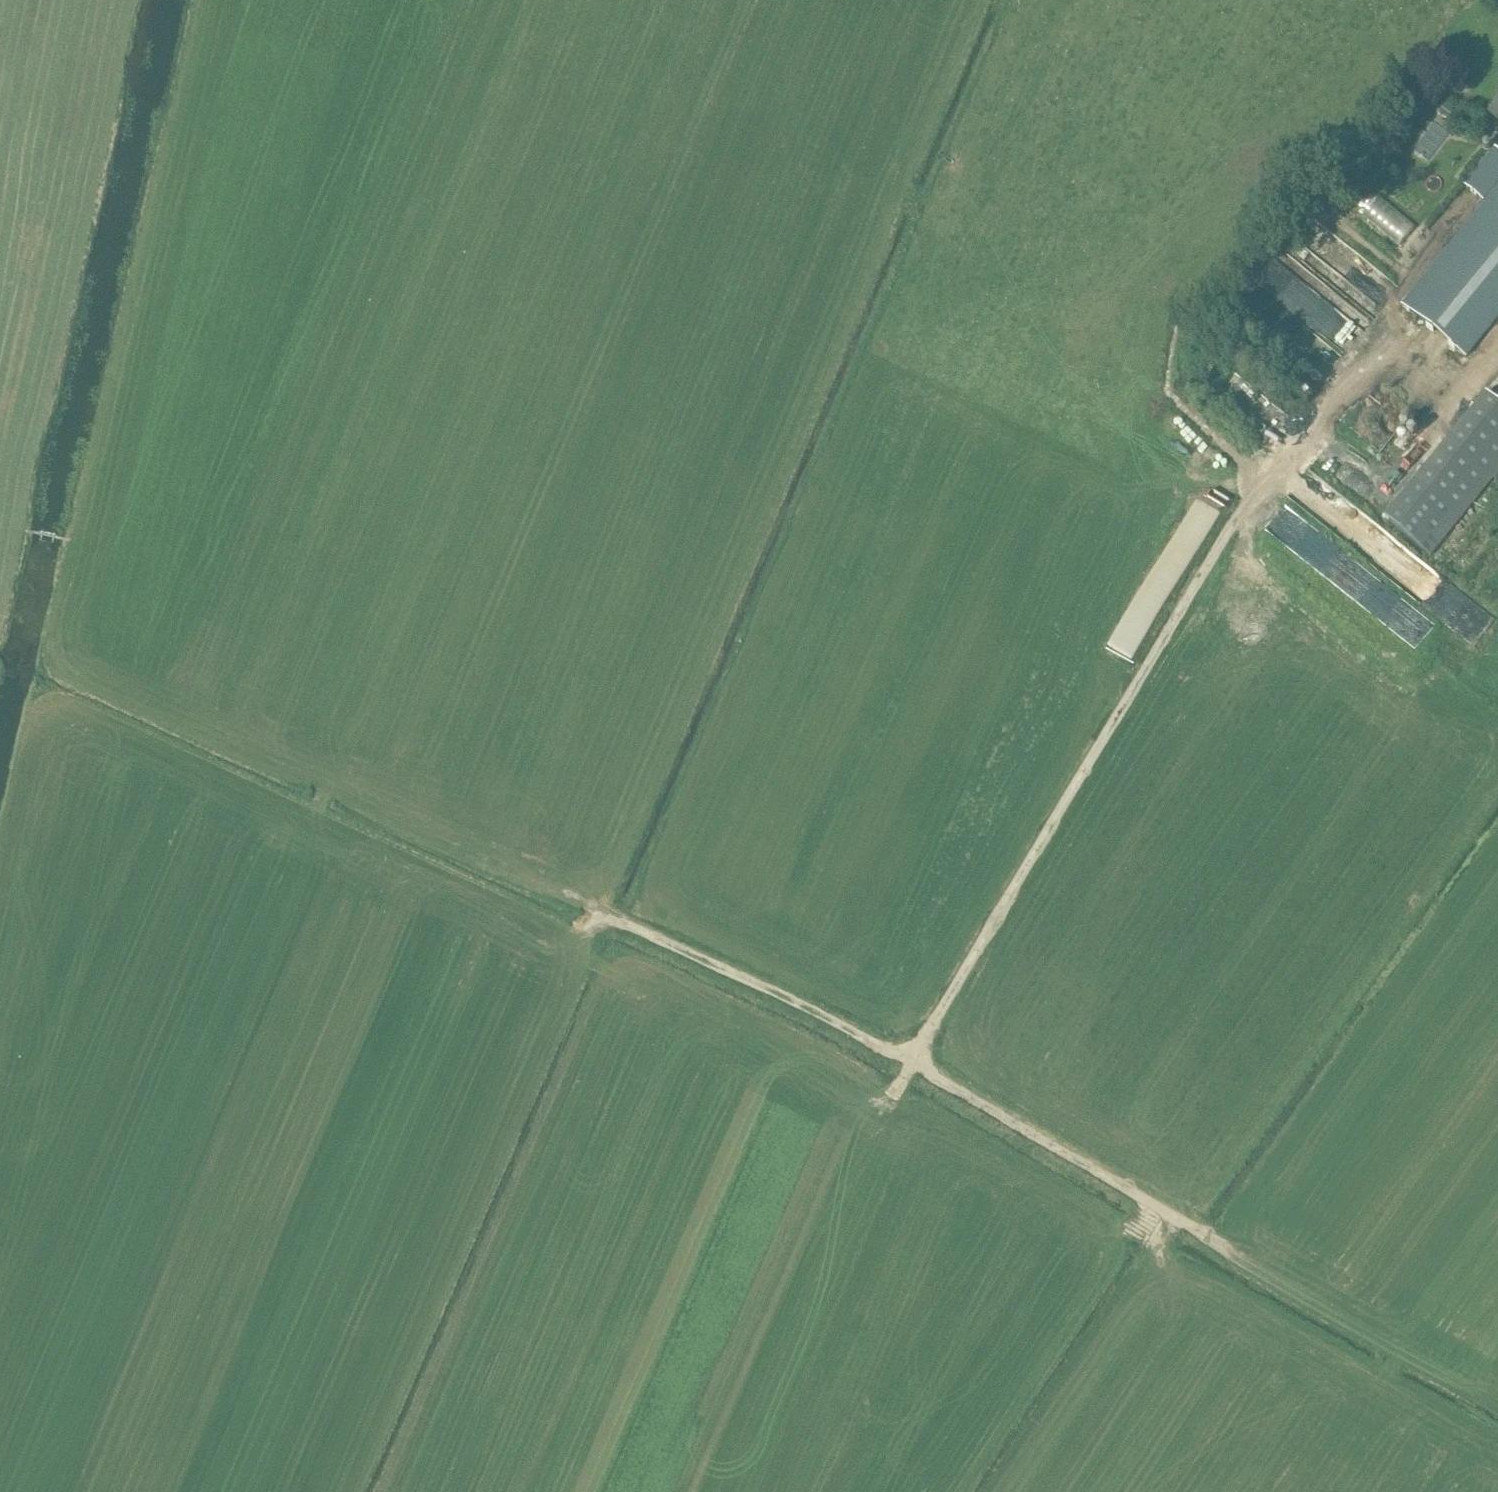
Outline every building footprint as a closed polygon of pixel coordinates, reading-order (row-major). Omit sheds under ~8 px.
[(1489,112),(1497,120),(1497,101),(1489,112)] [(1472,351),(1497,319),(1497,150),(1494,146),(1463,185),(1484,202),(1406,298),(1472,351)] [(1359,211),(1398,245),(1415,225),(1377,191),(1359,211)] [(1255,280),(1254,279),(1230,308),(1322,383),(1342,358),(1339,355),(1367,320),(1318,280),(1313,287),(1275,256),(1255,280)] [(1497,473),(1497,403),(1486,393),(1465,417),(1384,518),(1431,556),(1469,508),(1497,473)] [(1344,502),(1326,525),(1442,616),(1441,617),(1474,643),(1493,618),(1344,502)]
